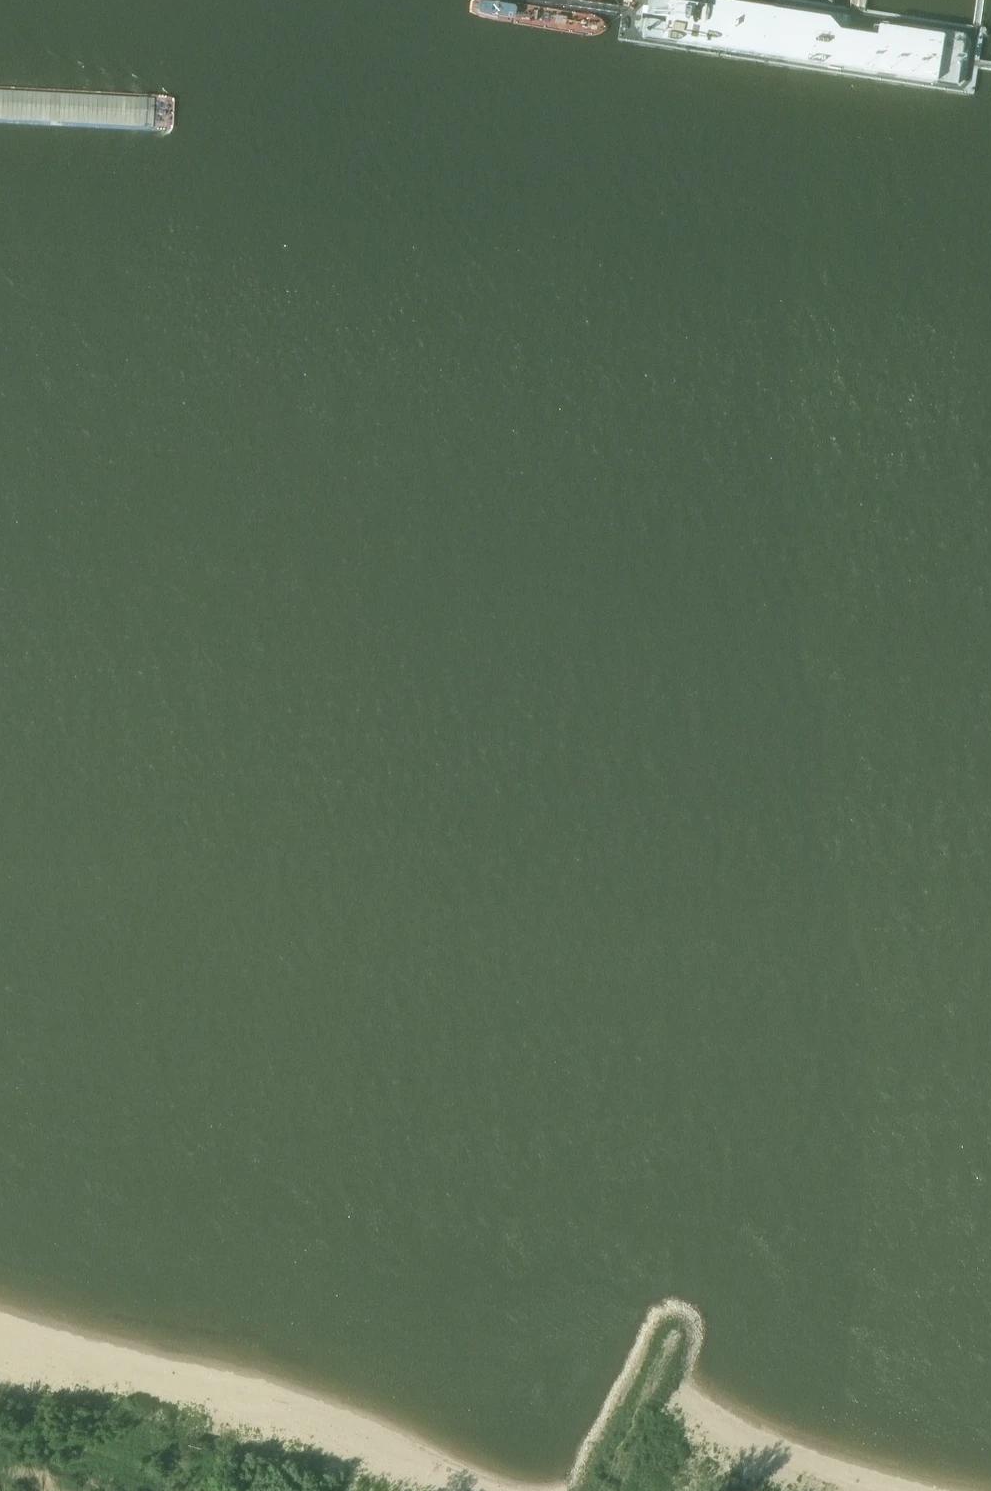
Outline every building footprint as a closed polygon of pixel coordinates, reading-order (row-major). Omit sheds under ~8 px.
[(984,28),(982,27),(979,27),(975,26),(867,10),(859,8),(851,7),(803,0),(623,0),(616,40),(974,95),(984,28)]
